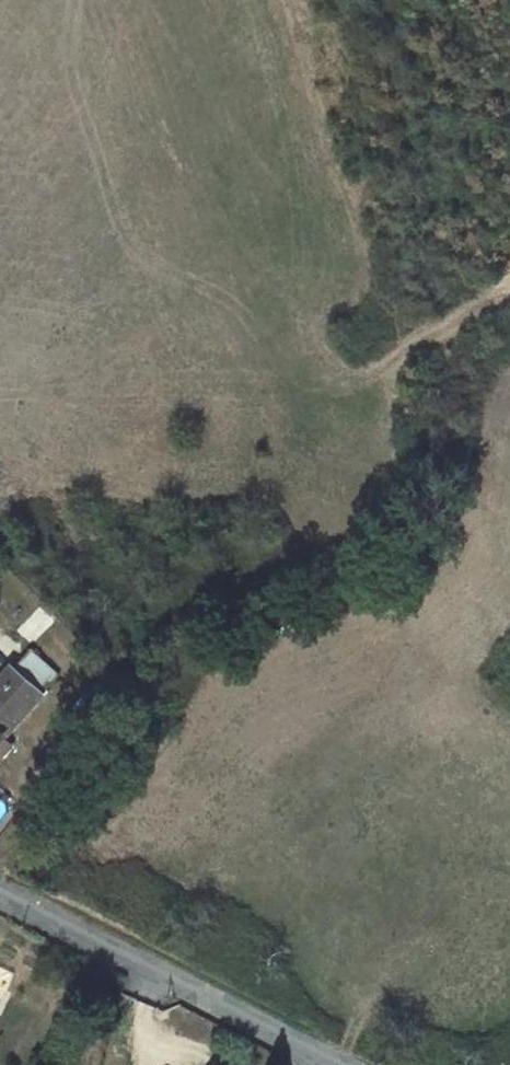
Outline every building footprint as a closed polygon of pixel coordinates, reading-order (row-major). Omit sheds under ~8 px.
[(58,678),(30,652),(14,670),(11,666),(0,678),(0,744),(3,740),(58,678)] [(11,748),(3,740),(0,744),(0,761),(11,748)]
